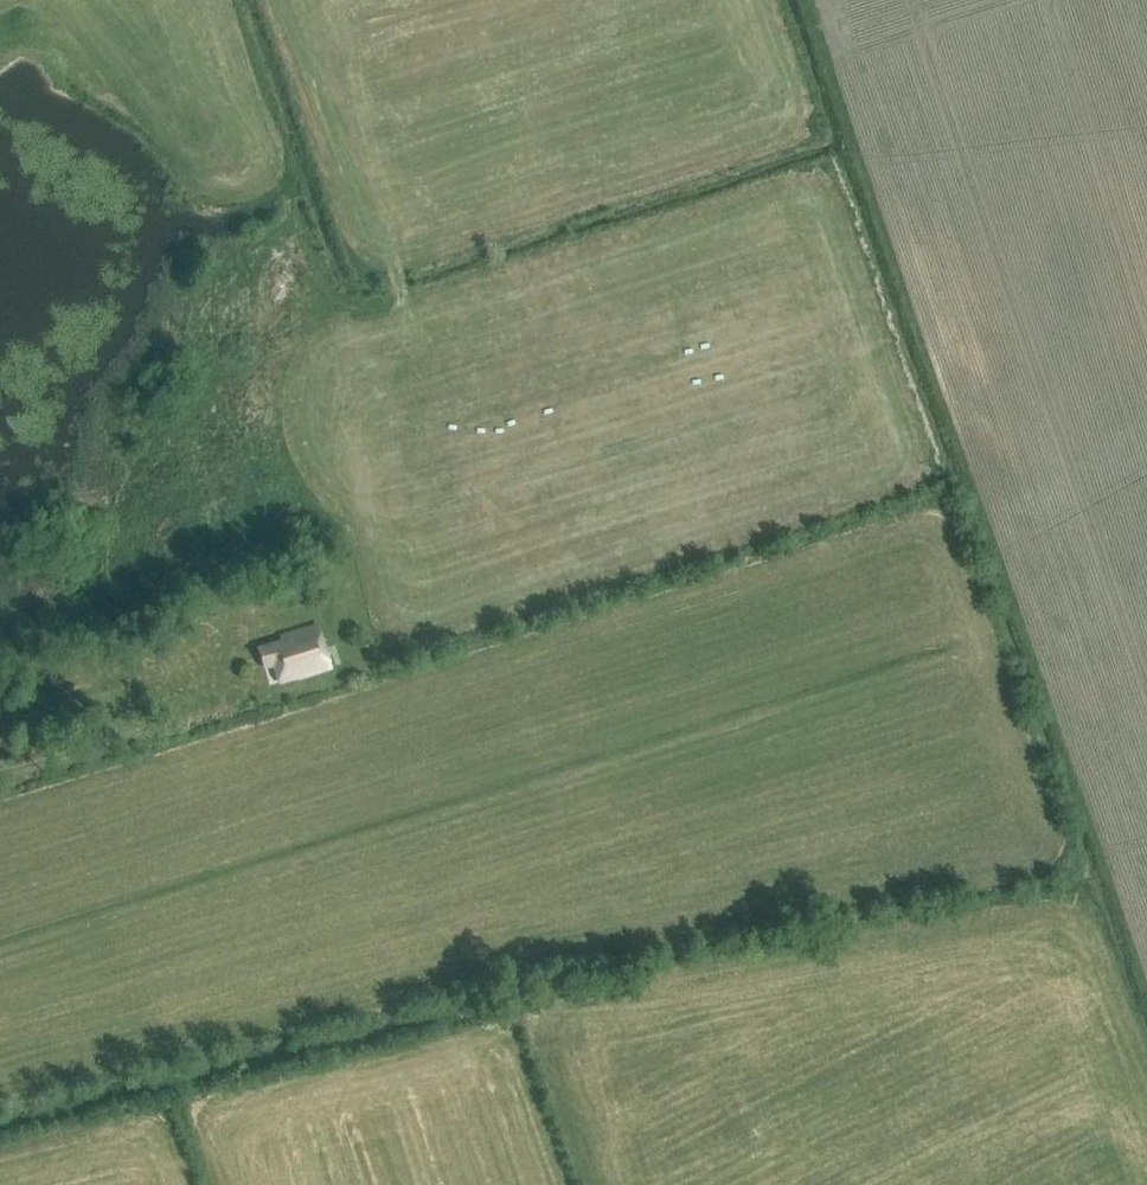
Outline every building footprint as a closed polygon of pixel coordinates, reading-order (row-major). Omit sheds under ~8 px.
[(323,590),(319,576),(304,580),(308,594),(323,590)] [(281,636),(283,642),(259,648),(264,667),(273,665),(278,683),(296,677),(296,678),(329,668),(317,626),(281,636)]
